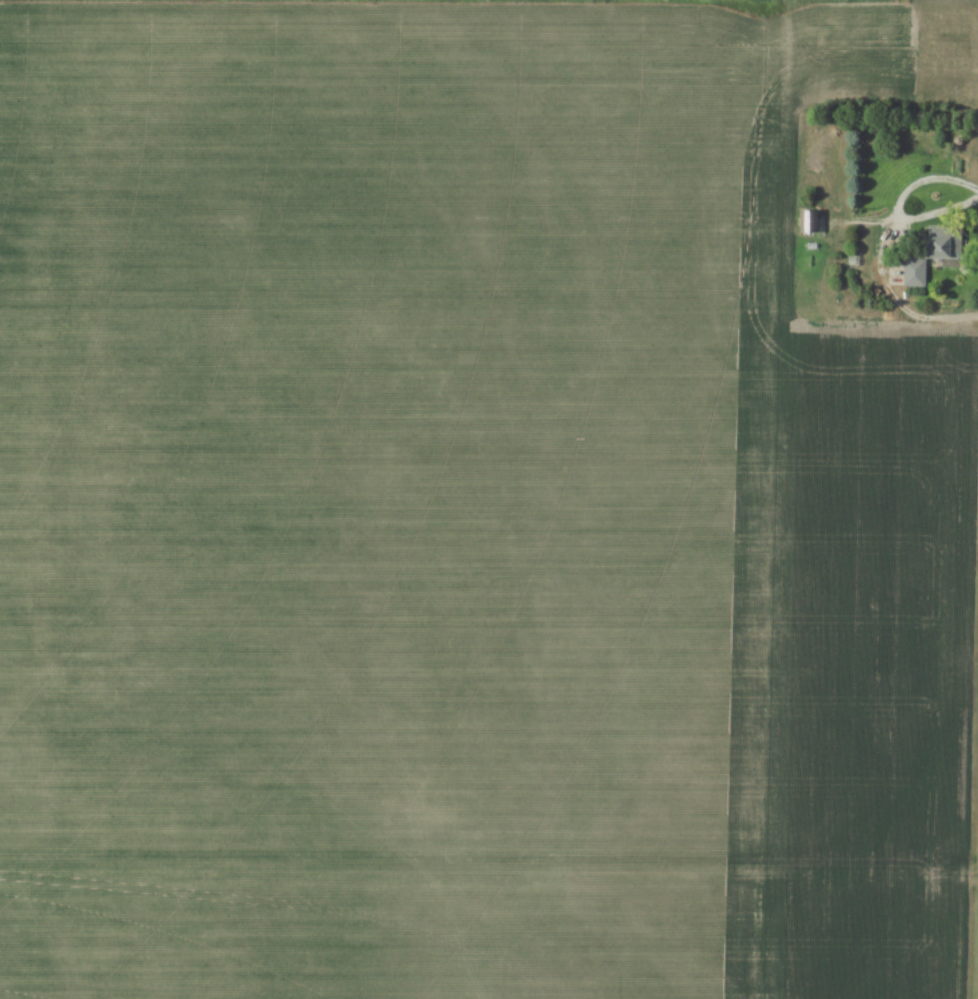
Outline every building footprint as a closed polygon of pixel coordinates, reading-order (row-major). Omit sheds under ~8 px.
[(815,211),(799,211),(799,234),(815,234),(815,211)] [(903,287),(925,287),(925,259),(959,258),(959,234),(916,235),(916,260),(903,260),(903,287)]
